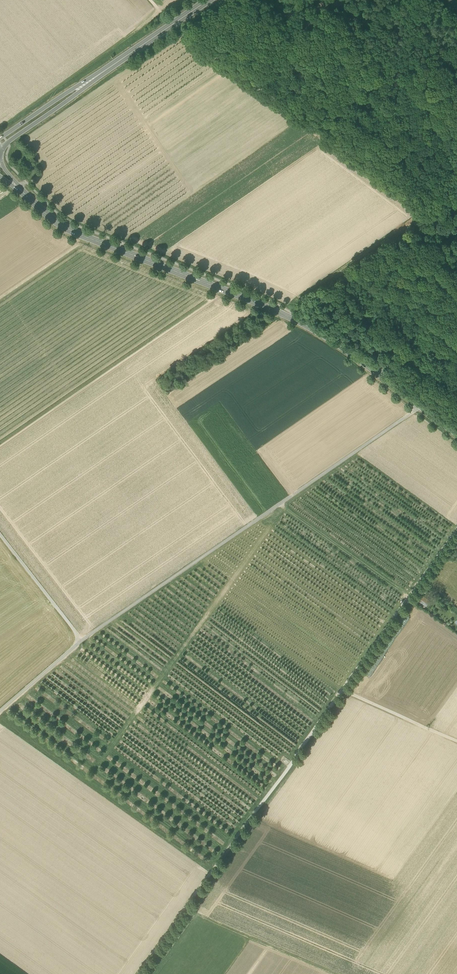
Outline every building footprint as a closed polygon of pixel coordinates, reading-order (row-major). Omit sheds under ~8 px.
[(235,431),(230,435),(236,443),(241,440),(235,431)] [(418,600),(426,605),(429,600),(422,595),(418,600)]
